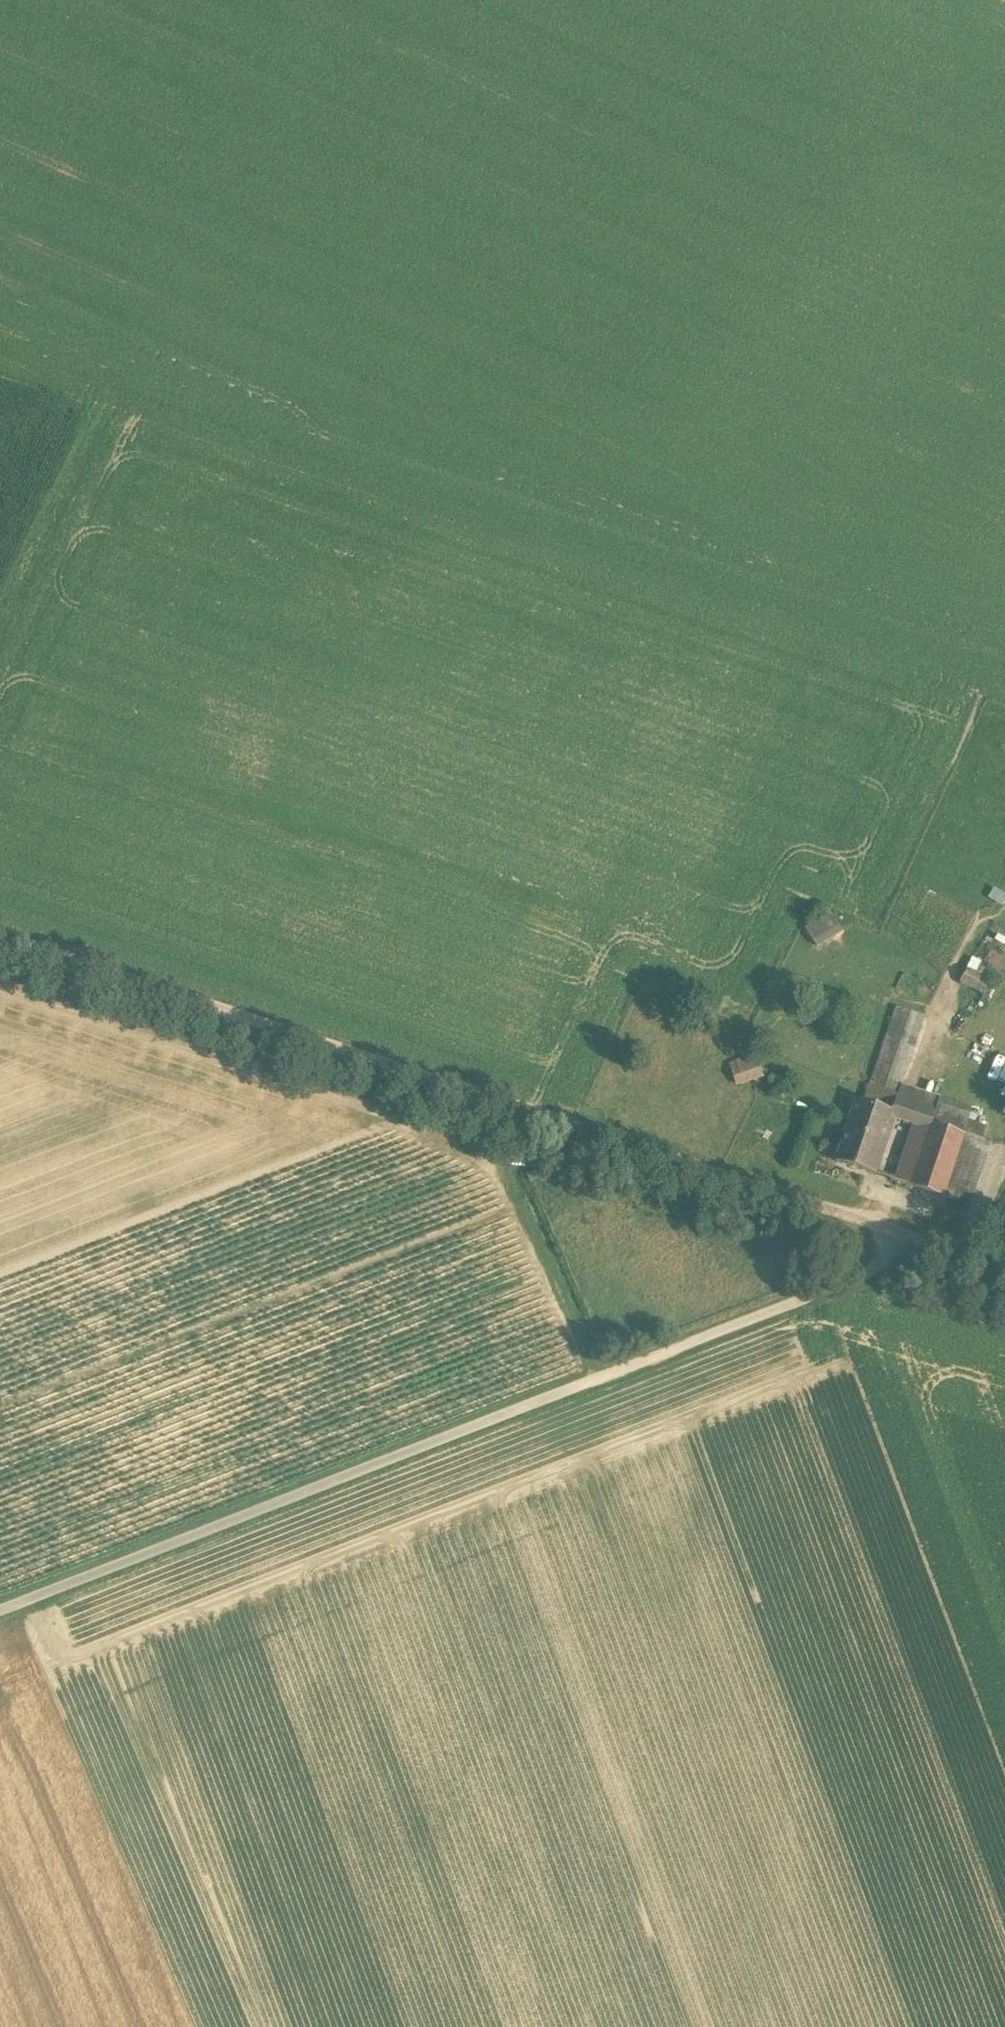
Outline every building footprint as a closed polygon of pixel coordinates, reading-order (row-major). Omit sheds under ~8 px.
[(830,912),(805,928),(817,948),(843,932),(830,912)] [(982,975),(968,968),(960,983),(983,995),(990,982),(981,977),(982,975)] [(857,1100),(836,1162),(872,1174),(891,1118),(928,1131),(916,1167),(904,1163),(897,1182),(969,1206),(973,1195),(947,1186),(964,1135),(931,1124),(936,1108),(898,1095),(925,1016),(896,1006),(864,1102),(857,1100)] [(746,1084),(764,1079),(757,1055),(729,1063),(736,1087),(746,1084)]
